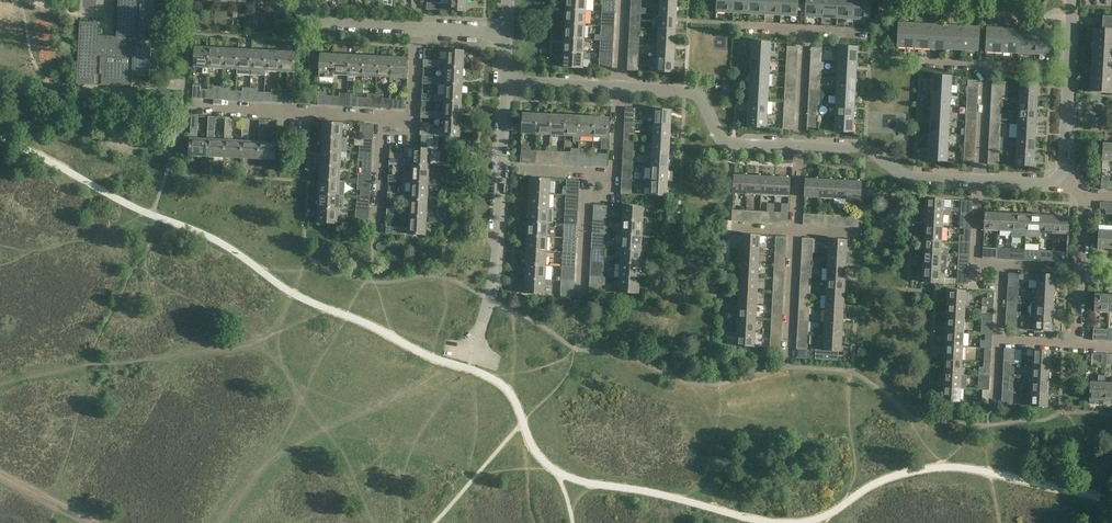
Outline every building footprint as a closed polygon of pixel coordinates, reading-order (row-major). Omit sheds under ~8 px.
[(77,84),(102,85),(133,87),(133,75),(150,76),(151,47),(142,47),(143,38),(145,38),(146,30),(152,30),(154,0),(119,0),(117,36),(98,35),(98,23),(80,22),(77,84)] [(450,5),(428,4),(427,11),(448,12),(467,13),(468,0),(450,0),(450,5)] [(565,9),(586,11),(587,0),(566,0),(565,9)] [(602,12),(615,12),(616,0),(603,0),(602,12)] [(733,0),(718,0),(717,12),(733,13),(733,0)] [(733,13),(748,14),(749,0),(733,0),(733,13)] [(748,14),(763,15),(764,0),(749,0),(748,14)] [(763,15),(780,16),(780,0),(764,0),(763,15)] [(780,16),(798,17),(799,6),(799,0),(780,0),(780,16)] [(806,12),(806,17),(820,18),(821,0),(807,0),(806,12)] [(820,18),(837,19),(838,0),(821,0),(820,18)] [(837,19),(853,20),(855,0),(838,0),(837,19)] [(853,20),(870,21),(871,0),(855,0),(853,20)] [(660,2),(659,16),(677,17),(678,3),(660,2)] [(565,9),(565,24),(585,25),(586,11),(565,9)] [(602,12),(601,26),(615,27),(615,12),(602,12)] [(631,13),(630,27),(640,28),(641,14),(631,13)] [(659,16),(658,30),(677,31),(677,17),(659,16)] [(1111,38),(1111,18),(1105,18),(1104,29),(1094,29),(1094,37),(1111,38)] [(565,24),(564,38),(584,39),(585,25),(565,24)] [(914,48),(915,24),(899,24),(898,47),(914,48)] [(932,25),(915,24),(914,48),(930,49),(932,25)] [(932,25),(930,49),(946,50),(947,26),(932,25)] [(963,27),(947,26),(946,50),(962,51),(963,27)] [(980,28),(963,27),(962,51),(979,52),(980,28)] [(1002,53),(1003,29),(988,28),(987,52),(1002,53)] [(1020,30),(1003,29),(1002,53),(1019,54),(1020,30)] [(658,30),(658,45),(676,46),(677,31),(658,30)] [(1035,31),(1020,30),(1019,54),(1034,55),(1035,31)] [(1035,31),(1034,55),(1051,55),(1053,32),(1035,31)] [(1093,46),(1111,46),(1111,38),(1094,37),(1093,46)] [(564,38),(563,52),(583,53),(584,39),(564,38)] [(629,41),(628,56),(639,56),(640,42),(629,41)] [(753,42),(752,59),(771,60),(771,53),(776,53),(776,44),(764,43),(753,42)] [(676,46),(658,45),(657,59),(675,60),(676,46)] [(1093,54),(1111,54),(1111,46),(1093,46),(1093,54)] [(787,47),(786,61),(797,62),(798,48),(787,47)] [(839,64),(857,65),(858,48),(835,47),(835,56),(840,56),(839,64)] [(209,69),(210,49),(196,48),(195,68),(209,69)] [(811,62),(822,63),(822,48),(812,48),(811,62)] [(210,49),(209,69),(224,70),(225,50),(210,49)] [(239,50),(225,50),(224,70),(238,71),(239,50)] [(239,50),(238,71),(238,75),(252,76),(252,71),(253,51),(239,50)] [(253,51),(252,71),(266,72),(267,52),(253,51)] [(447,69),(464,70),(465,52),(448,51),(448,62),(424,60),(424,68),(447,69)] [(640,51),(640,59),(648,59),(647,51),(640,51)] [(267,52),(266,72),(281,73),(282,53),(267,52)] [(563,52),(562,67),(572,67),(578,68),(583,68),(583,58),(590,59),(591,54),(583,53),(563,52)] [(296,53),(282,53),(281,73),(288,73),(288,80),(295,80),(296,53)] [(1093,62),(1111,63),(1111,54),(1093,54),(1093,62)] [(335,76),(336,55),(321,55),(320,78),(335,79),(335,76)] [(336,55),(335,76),(349,76),(350,56),(336,55)] [(350,56),(349,76),(363,77),(364,57),(350,56)] [(364,57),(363,77),(377,78),(378,58),(364,57)] [(393,58),(378,58),(377,78),(392,79),(393,58)] [(407,59),(393,58),(392,79),(406,79),(407,59)] [(656,73),(674,74),(675,60),(657,59),(650,59),(650,65),(657,65),(656,73)] [(771,60),(752,59),(752,72),(770,73),(771,60)] [(786,61),(786,74),(797,74),(797,62),(786,61)] [(822,63),(811,62),(811,75),(821,76),(822,63)] [(1093,62),(1092,70),(1111,71),(1111,63),(1093,62)] [(857,65),(839,64),(839,77),(857,78),(857,65)] [(464,70),(447,69),(447,79),(424,78),(423,85),(446,86),(463,87),(464,70)] [(1092,70),(1092,77),(1111,78),(1111,71),(1092,70)] [(770,73),(752,72),(751,86),(769,87),(770,73)] [(786,74),(785,88),(796,89),(797,74),(786,74)] [(811,75),(810,90),(820,90),(821,76),(811,75)] [(857,78),(839,77),(838,91),(856,92),(857,78)] [(933,77),(933,92),(951,93),(952,86),(957,87),(957,78),(933,77)] [(1092,77),(1092,86),(1111,87),(1111,78),(1092,77)] [(968,85),(968,94),(978,94),(979,81),(968,81),(968,85)] [(1003,95),(1003,83),(993,82),(992,95),(1003,95)] [(1021,83),(1020,96),(1038,97),(1039,84),(1021,83)] [(201,99),(201,86),(194,86),(193,99),(201,99)] [(463,87),(446,86),(446,96),(423,95),(422,102),(445,103),(462,104),(463,87)] [(751,86),(750,100),(769,101),(769,87),(751,86)] [(1092,86),(1091,93),(1111,94),(1111,87),(1092,86)] [(222,100),(223,88),(215,87),(214,100),(222,100)] [(230,88),(223,88),(222,100),(229,101),(230,88)] [(785,88),(784,102),(795,102),(796,89),(785,88)] [(251,89),(243,89),(242,102),(250,102),(251,89)] [(259,89),(251,89),(250,102),(258,103),(259,89)] [(279,104),(280,90),(270,90),(269,103),(279,104)] [(280,90),(279,104),(293,104),(294,95),(287,94),(287,91),(280,90)] [(820,90),(810,90),(809,103),(820,104),(820,90)] [(838,91),(837,105),(855,106),(856,92),(838,91)] [(933,92),(932,107),(950,108),(951,93),(933,92)] [(339,97),(334,97),(333,106),(347,107),(348,94),(340,94),(339,97)] [(968,94),(967,109),(977,109),(978,94),(968,94)] [(376,109),(376,95),(368,95),(367,108),(376,109)] [(992,95),(992,110),(1002,111),(1003,95),(992,95)] [(80,96),(74,102),(82,109),(88,103),(80,96)] [(1038,97),(1020,96),(1019,111),(1038,112),(1038,97)] [(404,110),(405,97),(397,97),(396,110),(404,110)] [(750,100),(750,113),(768,114),(769,101),(750,100)] [(795,102),(784,102),(784,115),(795,116),(795,102)] [(462,104),(445,103),(445,113),(422,112),(422,119),(444,120),(461,121),(462,104)] [(820,104),(809,103),(809,116),(819,117),(820,104)] [(837,105),(837,118),(855,119),(855,106),(837,105)] [(932,107),(931,119),(950,120),(950,108),(932,107)] [(627,109),(626,124),(635,124),(636,115),(636,110),(627,109)] [(977,109),(967,109),(966,121),(977,122),(977,109)] [(654,125),(672,126),(673,112),(647,110),(646,117),(654,117),(654,125)] [(1002,111),(992,110),(991,122),(1001,123),(1002,111)] [(1019,111),(1018,124),(1037,125),(1038,112),(1019,111)] [(768,114),(750,113),(749,129),(767,130),(768,114)] [(537,136),(538,115),(524,114),(522,135),(537,136)] [(538,115),(537,136),(551,136),(552,116),(538,115)] [(795,116),(784,115),(783,130),(794,130),(795,116)] [(552,116),(551,136),(565,137),(567,117),(552,116)] [(819,117),(809,116),(808,131),(818,132),(819,117)] [(207,157),(208,140),(197,140),(199,117),(192,117),(190,156),(207,157)] [(567,117),(565,137),(574,138),(574,142),(579,142),(580,138),(581,117),(567,117)] [(595,118),(581,117),(580,138),(594,139),(595,118)] [(209,118),(208,140),(207,157),(224,158),(225,141),(215,141),(216,118),(209,118)] [(227,118),(225,141),(224,158),(241,159),(242,142),(232,141),(233,119),(227,118)] [(595,118),(594,139),(602,139),(602,149),(608,149),(610,119),(595,118)] [(855,119),(837,118),(836,133),(854,134),(855,119)] [(243,119),(242,142),(241,159),(258,160),(259,143),(249,142),(250,120),(243,119)] [(950,120),(931,119),(930,134),(949,135),(950,120)] [(261,120),(259,143),(258,160),(276,161),(277,144),(266,143),(267,121),(261,120)] [(461,121),(444,120),(444,130),(421,129),(421,136),(452,138),(461,138),(461,121)] [(977,122),(966,121),(965,136),(976,136),(977,122)] [(991,122),(990,137),(1000,138),(1001,123),(991,122)] [(323,123),(322,138),(343,139),(344,124),(323,123)] [(635,124),(626,124),(625,138),(635,138),(635,124)] [(1018,124),(1018,138),(1036,139),(1037,125),(1018,124)] [(361,125),(360,133),(374,134),(374,126),(361,125)] [(654,125),(653,139),(671,140),(672,126),(654,125)] [(949,135),(930,134),(930,147),(948,148),(949,135)] [(976,136),(965,136),(964,149),(975,150),(976,136)] [(1000,138),(990,137),(989,150),(1000,151),(1000,138)] [(343,139),(322,138),(321,152),(342,153),(343,139)] [(625,138),(624,152),(634,153),(635,138),(625,138)] [(1036,139),(1018,138),(1017,152),(1035,153),(1036,139)] [(653,139),(652,154),(670,155),(671,140),(653,139)] [(1104,144),(1103,162),(1103,170),(1110,171),(1110,162),(1111,162),(1111,144),(1104,144)] [(360,146),(359,154),(373,155),(373,147),(360,146)] [(948,148),(930,147),(929,162),(948,163),(948,148)] [(405,159),(390,159),(390,166),(413,167),(430,168),(431,150),(414,149),(413,160),(405,159)] [(975,150),(964,149),(963,164),(974,164),(975,150)] [(1000,151),(989,150),(988,165),(999,166),(1000,151)] [(535,164),(536,151),(522,151),(521,164),(535,164)] [(321,152),(321,166),(341,167),(342,153),(321,152)] [(565,153),(550,152),(550,165),(564,166),(565,153)] [(634,153),(624,152),(623,166),(633,167),(634,153)] [(1035,153),(1017,152),(1016,167),(1035,168),(1035,153)] [(579,153),(565,153),(564,166),(578,167),(579,153)] [(359,154),(359,162),(372,163),(373,155),(359,154)] [(608,155),(593,154),(592,167),(607,168),(608,155)] [(670,155),(652,154),(651,168),(670,169),(670,155)] [(192,165),(280,169),(281,162),(193,157),(192,165)] [(321,166),(320,180),(340,181),(341,167),(321,166)] [(633,167),(623,166),(622,181),(632,181),(633,167)] [(396,176),(389,176),(389,183),(412,184),(429,185),(430,168),(413,167),(412,177),(396,176)] [(651,168),(651,182),(669,183),(670,169),(651,168)] [(358,175),(358,182),(371,183),(372,175),(358,175)] [(748,195),(749,177),(734,176),(733,194),(748,195)] [(749,177),(748,195),(761,196),(762,178),(749,177)] [(762,178),(761,196),(775,197),(776,178),(762,178)] [(790,179),(776,178),(775,197),(789,197),(790,186),(790,179)] [(1109,184),(1109,179),(1102,178),(1102,190),(1111,190),(1111,184),(1109,184)] [(320,180),(319,195),(340,196),(345,196),(346,182),(340,181),(320,180)] [(530,194),(550,195),(551,181),(531,180),(530,194)] [(819,199),(820,181),(807,180),(806,198),(819,199)] [(632,181),(622,181),(621,195),(632,195),(632,181)] [(820,181),(819,199),(833,200),(834,181),(820,181)] [(834,181),(833,200),(847,200),(848,182),(834,181)] [(358,182),(357,190),(371,191),(371,183),(358,182)] [(567,182),(566,196),(579,197),(580,182),(567,182)] [(651,182),(645,182),(644,187),(650,187),(650,197),(668,197),(669,183),(651,182)] [(848,182),(847,200),(861,201),(862,183),(848,182)] [(429,185),(412,184),(411,194),(388,193),(388,199),(411,201),(428,201),(429,185)] [(550,195),(530,194),(529,208),(549,210),(550,195)] [(340,196),(319,195),(318,209),(339,210),(340,196)] [(566,196),(565,210),(579,211),(579,197),(566,196)] [(926,214),(945,215),(951,215),(951,207),(945,207),(945,201),(927,200),(926,214)] [(428,201),(411,201),(410,211),(387,210),(387,211),(387,217),(391,217),(410,218),(427,219),(428,201)] [(965,216),(972,216),(973,202),(962,202),(961,215),(965,216)] [(357,203),(356,211),(370,212),(370,204),(357,203)] [(1101,203),(1101,210),(1106,210),(1106,215),(1111,215),(1111,204),(1101,203)] [(595,206),(594,221),(606,221),(607,206),(595,206)] [(549,210),(529,208),(528,223),(548,224),(549,210)] [(623,208),(623,222),(643,223),(644,209),(623,208)] [(339,210),(318,209),(318,223),(338,224),(339,210)] [(579,211),(565,210),(564,225),(578,225),(579,211)] [(370,212),(356,211),(356,219),(360,219),(359,226),(369,226),(370,212)] [(746,223),(747,211),(732,211),(732,222),(746,223)] [(747,211),(746,223),(760,223),(761,212),(747,211)] [(774,213),(761,212),(760,223),(774,224),(774,213)] [(774,213),(774,224),(788,225),(788,214),(774,213)] [(999,232),(1000,214),(985,213),(985,231),(999,232)] [(818,226),(819,215),(805,214),(804,225),(818,226)] [(945,215),(926,214),(926,228),(944,229),(945,215)] [(1013,215),(1000,214),(999,232),(1012,232),(1013,215)] [(832,216),(819,215),(818,226),(831,227),(832,216)] [(1013,215),(1012,232),(1012,237),(1018,237),(1018,233),(1026,233),(1027,216),(1013,215)] [(846,217),(832,216),(831,227),(846,228),(846,217)] [(972,216),(965,216),(965,221),(960,221),(960,229),(964,230),(971,230),(972,216)] [(1027,216),(1026,233),(1040,234),(1041,216),(1027,216)] [(1041,216),(1040,234),(1054,235),(1055,217),(1041,216)] [(860,217),(846,217),(846,228),(859,228),(860,217)] [(1055,217),(1054,235),(1068,235),(1069,218),(1055,217)] [(427,219),(410,218),(409,228),(386,227),(386,234),(426,236),(427,219)] [(606,221),(594,221),(593,235),(606,236),(606,221)] [(643,223),(623,222),(622,229),(618,229),(618,236),(622,236),(642,237),(643,223)] [(548,224),(528,223),(527,237),(548,238),(548,224)] [(564,225),(564,239),(577,240),(578,225),(564,225)] [(926,228),(925,242),(943,243),(944,229),(926,228)] [(971,230),(964,230),(964,236),(960,236),(959,243),(970,244),(971,230)] [(1100,232),(1099,249),(1111,250),(1111,233),(1100,232)] [(642,237),(622,236),(621,243),(617,243),(617,251),(621,251),(641,252),(642,237)] [(743,236),(742,249),(761,250),(761,237),(743,236)] [(527,237),(527,251),(547,252),(548,238),(527,237)] [(775,251),(786,251),(787,239),(776,238),(775,251)] [(564,239),(563,253),(576,254),(577,240),(564,239)] [(803,239),(803,252),(813,252),(814,240),(803,239)] [(830,241),(829,253),(847,254),(848,242),(830,241)] [(943,243),(925,242),(924,255),(943,256),(943,255),(949,255),(949,249),(943,249),(943,243)] [(970,244),(959,243),(958,257),(970,258),(970,244)] [(997,260),(998,249),(984,248),(983,259),(997,260)] [(592,249),(592,263),(604,264),(605,250),(592,249)] [(761,250),(742,249),(741,263),(760,263),(761,250)] [(1011,250),(998,249),(997,260),(1011,261),(1011,250)] [(1025,251),(1011,250),(1011,261),(1025,261),(1025,251)] [(547,252),(527,251),(526,265),(546,267),(547,252)] [(641,252),(621,251),(621,257),(617,257),(616,265),(620,265),(640,266),(641,252)] [(786,251),(775,251),(774,264),(786,265),(786,251)] [(1039,251),(1025,251),(1025,261),(1038,262),(1039,251)] [(1039,251),(1038,262),(1053,263),(1053,252),(1039,251)] [(813,252),(803,252),(802,266),(812,267),(813,252)] [(1053,252),(1053,263),(1066,264),(1067,253),(1053,252)] [(576,254),(563,253),(562,267),(576,268),(576,254)] [(829,253),(828,268),(847,269),(847,254),(829,253)] [(943,256),(924,255),(924,269),(942,270),(943,256)] [(970,258),(958,257),(958,271),(969,272),(970,258)] [(760,263),(741,263),(741,277),(759,278),(760,263)] [(774,264),(774,278),(785,279),(786,265),(774,264)] [(546,267),(526,265),(525,280),(545,281),(546,267)] [(640,266),(620,265),(620,279),(640,280),(640,266)] [(562,267),(561,282),(575,282),(576,268),(562,267)] [(847,269),(828,268),(828,281),(846,282),(847,269)] [(942,270),(924,269),(923,283),(944,285),(945,277),(942,277),(942,270)] [(969,272),(958,271),(957,285),(968,285),(969,272)] [(1008,289),(1019,289),(1020,275),(1009,274),(1008,289)] [(1037,290),(1055,291),(1056,277),(1029,276),(1029,281),(1038,281),(1037,290)] [(759,278),(741,277),(740,290),(758,291),(759,278)] [(604,278),(591,278),(590,292),(603,293),(604,278)] [(774,278),(773,292),(784,293),(785,279),(774,278)] [(640,280),(620,279),(619,294),(639,295),(640,280)] [(545,281),(525,280),(524,294),(545,295),(545,286),(551,286),(551,285),(554,285),(554,281),(545,281)] [(801,280),(801,293),(811,293),(811,280),(801,280)] [(828,281),(827,294),(845,295),(846,282),(828,281)] [(1019,289),(1008,289),(1008,302),(1018,303),(1019,289)] [(740,290),(739,304),(758,305),(758,291),(740,290)] [(1055,291),(1037,290),(1033,290),(1032,295),(1037,296),(1037,304),(1054,305),(1055,291)] [(773,292),(772,306),(783,306),(784,293),(773,292)] [(948,306),(966,307),(966,305),(969,305),(970,300),(966,299),(966,293),(946,292),(946,298),(947,298),(947,304),(948,304),(948,306)] [(811,293),(801,293),(800,306),(810,307),(811,293)] [(827,294),(826,308),(845,309),(845,295),(827,294)] [(987,308),(994,308),(994,294),(988,294),(987,299),(983,299),(983,307),(987,308)] [(1110,314),(1111,296),(1096,295),(1095,313),(1110,314)] [(1018,303),(1008,302),(1007,316),(1017,316),(1018,303)] [(758,305),(739,304),(738,318),(757,319),(758,305)] [(1054,305),(1037,304),(1032,304),(1031,317),(1053,319),(1055,319),(1056,310),(1054,310),(1054,305)] [(783,306),(772,306),(772,320),(783,320),(783,306)] [(800,306),(799,321),(809,322),(810,307),(800,306)] [(966,307),(948,306),(947,319),(965,320),(966,307)] [(826,308),(825,322),(844,323),(845,309),(826,308)] [(982,313),(982,321),(993,322),(994,308),(987,308),(987,314),(982,313)] [(1017,316),(1007,316),(1006,330),(1017,330),(1017,316)] [(1053,319),(1031,317),(1029,317),(1028,332),(1055,333),(1056,324),(1053,323),(1053,319)] [(738,318),(738,332),(756,333),(757,319),(738,318)] [(947,319),(947,333),(964,334),(965,320),(947,319)] [(783,320),(772,320),(771,334),(782,334),(783,320)] [(799,321),(798,335),(809,336),(809,322),(799,321)] [(993,322),(982,321),(981,335),(986,335),(992,336),(993,322)] [(844,323),(825,322),(825,337),(843,338),(844,323)] [(1108,342),(1109,331),(1108,331),(1108,330),(1094,330),(1094,341),(1108,342)] [(756,333),(738,332),(737,347),(755,348),(756,333)] [(964,334),(947,333),(946,347),(963,348),(964,334)] [(782,334),(771,334),(770,348),(781,349),(782,334)] [(798,335),(798,350),(808,350),(808,345),(813,345),(813,336),(808,336),(809,336),(798,335)] [(992,336),(986,335),(985,341),(981,341),(980,349),(985,349),(992,350),(992,336)] [(843,338),(825,337),(819,337),(818,342),(824,343),(824,352),(817,351),(817,361),(839,362),(840,352),(842,352),(843,338)] [(946,347),(945,360),(963,362),(963,348),(946,347)] [(808,350),(798,350),(797,358),(807,359),(808,350)] [(1004,365),(1015,365),(1016,351),(1005,350),(1004,365)] [(1033,366),(1051,367),(1052,353),(1028,351),(1028,357),(1034,357),(1033,366)] [(1107,366),(1107,355),(1093,355),(1093,365),(1107,366)] [(963,362),(945,360),(944,375),(965,376),(966,369),(962,369),(963,362)] [(979,368),(979,377),(990,377),(991,363),(984,363),(984,368),(979,368)] [(1015,365),(1004,365),(1004,378),(1014,378),(1015,365)] [(1033,366),(1033,379),(1050,380),(1051,367),(1033,366)] [(944,375),(944,389),(961,390),(967,390),(968,376),(965,376),(944,375)] [(1105,401),(1106,383),(1105,383),(1106,376),(1099,376),(1098,383),(1092,382),(1091,400),(1105,401)] [(990,377),(979,377),(978,390),(983,391),(989,391),(990,377)] [(1004,378),(1003,392),(1013,393),(1014,378),(1004,378)] [(1050,380),(1033,379),(1025,379),(1025,385),(1032,385),(1032,394),(1049,395),(1050,380)] [(961,390),(944,389),(943,403),(960,404),(961,390)] [(1013,393),(1003,392),(1002,406),(1013,406),(1013,393)] [(1049,395),(1032,394),(1031,407),(1048,408),(1049,395)]
